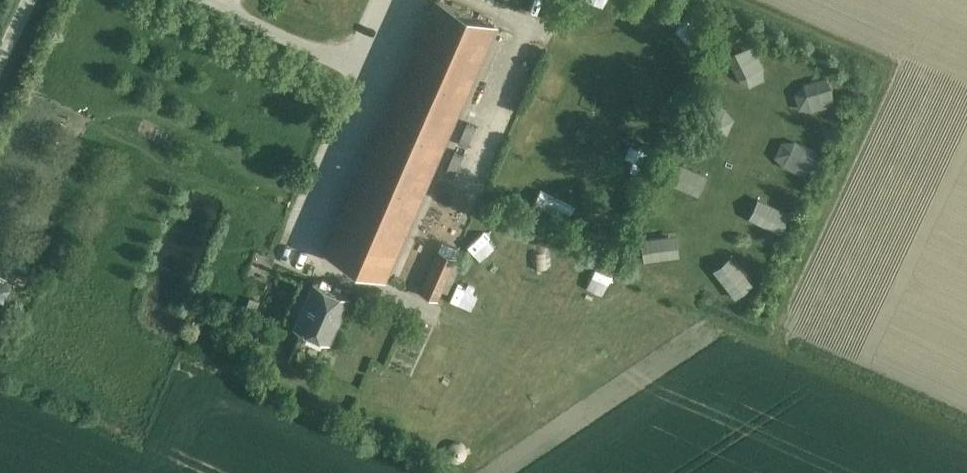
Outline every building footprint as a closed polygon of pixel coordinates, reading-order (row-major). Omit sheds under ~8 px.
[(494,25),(436,0),(435,0),(326,251),(386,277),(494,25)] [(466,121),(458,141),(466,145),(475,125),(466,121)] [(454,150),(446,170),(454,174),(463,153),(454,150)] [(603,195),(593,200),(602,218),(612,212),(603,195)] [(535,255),(556,263),(564,243),(543,235),(535,255)] [(503,259),(509,248),(496,242),(491,252),(503,259)] [(437,301),(455,258),(438,250),(419,292),(437,301)] [(455,276),(447,290),(461,297),(468,283),(455,276)] [(328,342),(348,296),(313,281),(293,325),(328,342)]
